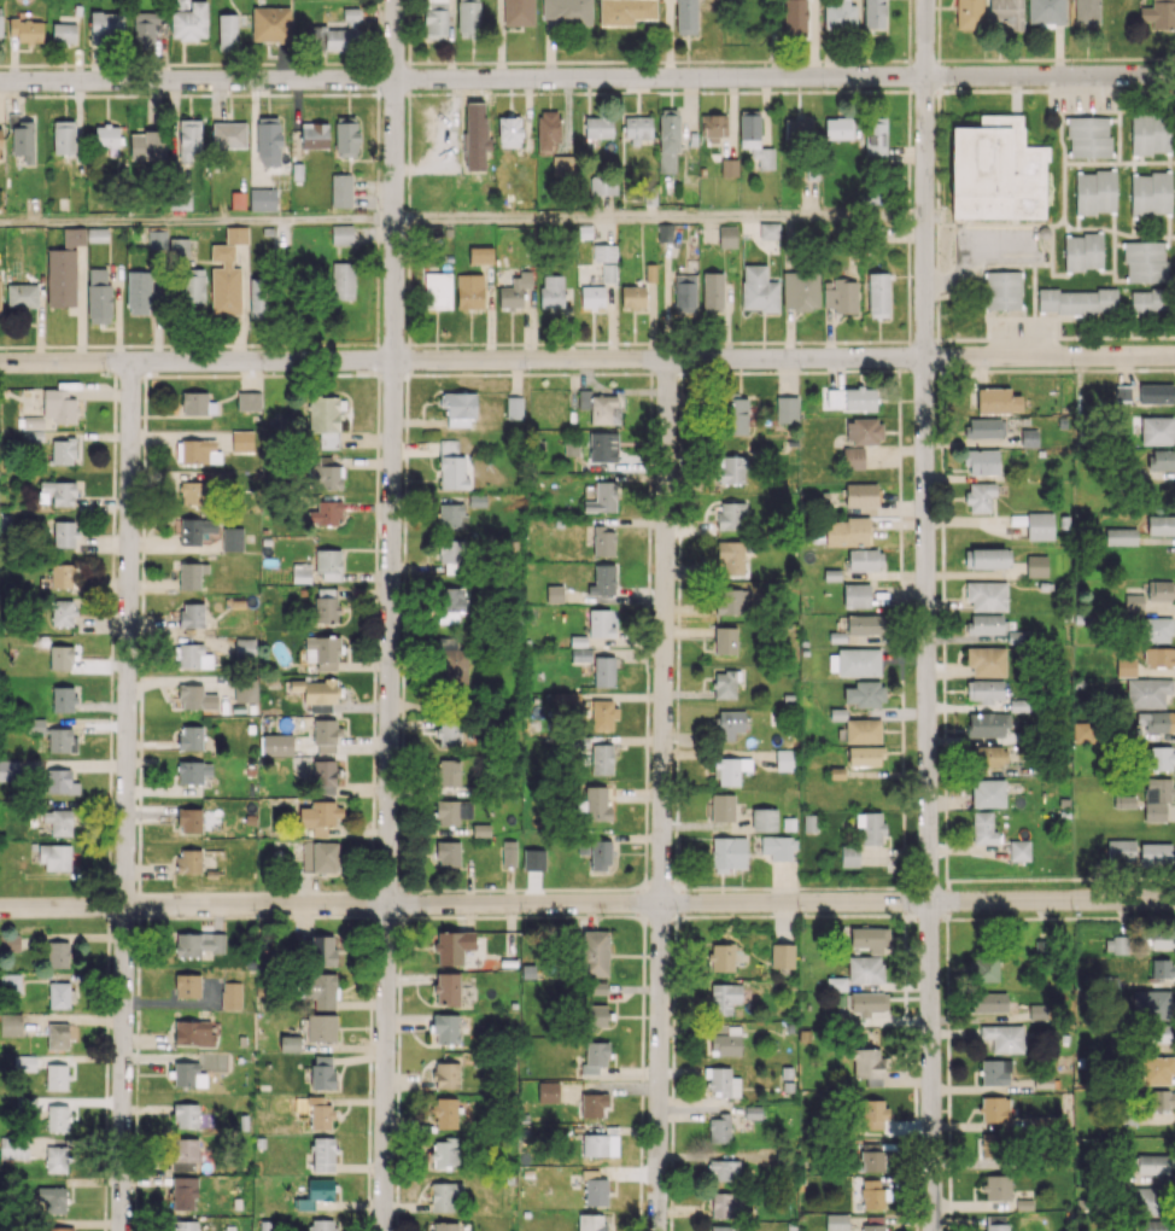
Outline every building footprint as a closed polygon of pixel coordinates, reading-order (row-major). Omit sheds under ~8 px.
[(206,39),(206,1),(188,1),(188,0),(171,0),(171,39),(206,39)] [(424,39),(448,38),(446,0),(423,0),(424,39)] [(479,0),(458,0),(457,36),(479,37),(479,0)] [(533,26),(534,0),(503,0),(503,25),(533,26)] [(542,23),(592,24),(592,0),(542,0),(542,23)] [(598,25),(634,26),(634,19),(656,19),(656,0),(599,0),(598,25)] [(677,34),(696,34),(696,0),(676,0),(677,34)] [(783,35),(805,35),(806,0),(784,0),(783,35)] [(855,27),(856,4),(850,4),(850,0),(838,0),(838,4),(824,4),(824,27),(855,27)] [(884,28),(884,0),(864,0),(864,27),(884,28)] [(983,28),(983,0),(957,0),(957,28),(983,28)] [(989,19),(1004,19),(1004,30),(1022,30),(1023,0),(989,0),(989,19)] [(1028,25),(1065,25),(1065,0),(1027,0),(1028,25)] [(1075,25),(1100,24),(1099,0),(1075,0),(1075,25)] [(1152,21),(1151,29),(1174,29),(1174,8),(1174,0),(1152,0),(1151,7),(1139,6),(1138,20),(1152,21)] [(251,41),(289,42),(290,7),(252,6),(251,41)] [(358,8),(345,8),(345,28),(307,27),(307,49),(358,49),(358,8)] [(90,39),(123,40),(123,12),(90,12),(90,39)] [(133,48),(153,48),(153,36),(166,36),(166,22),(158,22),(158,12),(133,12),(133,48)] [(237,14),(218,14),(219,49),(237,49),(237,14)] [(42,43),(43,20),(9,19),(9,36),(17,36),(17,42),(42,43)] [(76,23),(52,22),(52,42),(76,43),(76,23)] [(484,169),(484,150),(492,149),(492,138),(486,138),(486,102),(464,103),(465,170),(484,169)] [(658,172),(677,173),(678,109),(659,108),(658,172)] [(537,151),(559,151),(560,110),(538,110),(537,151)] [(773,169),(773,148),(760,148),(759,110),(739,111),(740,147),(751,147),(751,158),(758,158),(758,169),(773,169)] [(1130,152),(1170,154),(1171,115),(1131,113),(1130,152)] [(727,139),(727,114),(703,115),(703,139),(727,139)] [(951,126),(950,218),(1045,219),(1046,146),(1023,146),(1023,115),(979,115),(979,127),(951,126)] [(278,158),(280,117),(257,116),(255,157),(278,158)] [(652,138),(651,116),(625,117),(626,145),(639,145),(639,138),(652,138)] [(499,147),(521,147),(520,117),(498,117),(499,147)] [(612,137),(611,117),(584,117),(585,138),(612,137)] [(1109,157),(1109,117),(1067,118),(1068,157),(1109,157)] [(784,118),(784,141),(810,141),(810,118),(784,118)] [(825,118),(825,139),(853,139),(853,118),(825,118)] [(179,160),(198,160),(197,119),(179,119),(179,160)] [(885,155),(886,119),(866,119),(865,155),(885,155)] [(53,154),(75,154),(74,121),(53,121),(53,154)] [(334,122),(335,158),(356,158),(356,121),(334,122)] [(33,164),(32,122),(11,123),(12,155),(24,154),(24,164),(33,164)] [(245,122),(221,122),(222,148),(246,147),(245,122)] [(301,147),(327,148),(328,123),(301,122),(301,147)] [(94,147),(118,147),(119,125),(95,125),(94,147)] [(129,132),(130,160),(165,159),(164,131),(129,132)] [(574,175),(574,156),(552,155),(552,174),(574,175)] [(721,176),(736,176),(737,159),(721,158),(721,176)] [(1116,171),(1076,171),(1075,213),(1115,213),(1116,171)] [(1171,173),(1131,173),(1130,214),(1171,214),(1171,173)] [(331,207),(351,207),(351,174),(331,175),(331,207)] [(590,194),(617,194),(617,178),(590,177),(590,194)] [(250,211),(276,210),(276,188),(249,188),(250,211)] [(245,192),(231,192),(231,209),(245,209),(245,192)] [(352,224),(331,225),(331,245),(353,244),(352,224)] [(737,247),(736,225),(719,226),(719,247),(737,247)] [(247,226),(226,226),(226,243),(247,243),(247,226)] [(107,241),(107,227),(87,228),(87,242),(107,241)] [(63,246),(85,246),(85,228),(63,228),(63,246)] [(149,249),(167,248),(166,230),(148,231),(149,249)] [(1065,269),(1102,269),(1102,234),(1065,234),(1065,269)] [(169,257),(188,257),(189,238),(170,237),(169,257)] [(1124,242),(1125,282),(1166,281),(1166,241),(1124,242)] [(211,314),(240,315),(241,267),(234,267),(234,245),(210,244),(210,261),(221,261),(221,267),(211,267),(211,314)] [(616,261),(616,245),(593,244),(593,261),(616,261)] [(469,264),(492,264),(492,247),(469,247),(469,264)] [(47,306),(75,306),(76,249),(47,249),(47,306)] [(354,263),(332,262),(331,299),(354,300),(354,263)] [(656,281),(656,264),(646,264),(646,281),(656,281)] [(766,265),(741,265),(742,310),(779,310),(779,281),(766,281),(766,265)] [(88,324),(111,324),(111,283),(107,283),(106,268),(88,268),(88,324)] [(151,271),(128,271),(127,314),(150,314),(151,271)] [(204,271),(179,271),(180,312),(205,312),(204,271)] [(819,309),(819,271),(782,271),(783,309),(819,309)] [(1021,309),(1020,271),(985,272),(986,309),(1021,309)] [(702,311),(723,312),(723,273),(703,272),(702,311)] [(451,309),(451,273),(424,273),(424,308),(451,309)] [(532,273),(511,273),(511,286),(499,286),(499,308),(522,308),(522,288),(531,288),(532,273)] [(888,273),(868,273),(868,316),(888,316),(888,273)] [(483,309),(483,274),(456,274),(457,309),(483,309)] [(674,311),(695,312),(696,274),(675,274),(674,311)] [(563,275),(541,275),(541,307),(563,307),(563,275)] [(249,317),(265,318),(266,279),(250,278),(249,317)] [(824,308),(833,308),(833,313),(857,313),(856,280),(823,280),(824,308)] [(6,307),(38,307),(38,284),(7,284),(6,307)] [(621,308),(644,309),(645,286),(622,285),(621,308)] [(604,308),(604,286),(580,286),(581,308),(604,308)] [(1038,289),(1038,312),(1117,313),(1117,290),(1038,289)] [(1130,290),(1131,314),(1164,313),(1164,289),(1130,290)] [(1174,402),(1174,385),(1139,385),(1139,402),(1174,402)] [(1130,400),(1130,386),(1115,386),(1115,400),(1130,400)] [(827,389),(827,410),(876,409),(875,388),(827,389)] [(1010,388),(977,388),(976,413),(1021,413),(1021,395),(1010,395),(1010,388)] [(67,389),(43,389),(43,417),(53,417),(53,424),(76,424),(76,398),(67,398),(67,389)] [(590,424),(619,424),(619,410),(624,410),(624,395),(591,395),(591,390),(579,390),(578,409),(590,409),(590,424)] [(207,392),(182,392),(182,414),(215,414),(215,402),(207,402),(207,392)] [(261,392),(237,392),(237,411),(261,411),(261,392)] [(474,393),(440,392),(440,407),(446,407),(446,426),(474,427),(474,393)] [(506,418),(522,418),(522,397),(507,396),(506,418)] [(798,397),(776,396),(776,422),(798,423),(798,397)] [(319,449),(340,449),(340,397),(308,397),(309,433),(319,432),(319,449)] [(747,434),(747,399),(724,399),(723,434),(747,434)] [(23,428),(43,429),(43,417),(24,417),(23,428)] [(1174,444),(1174,427),(1173,427),(1173,417),(1141,417),(1141,444),(1174,444)] [(965,437),(1005,437),(1005,418),(966,418),(965,437)] [(845,420),(846,443),(883,443),(882,419),(845,420)] [(1021,446),(1032,446),(1032,429),(1021,429),(1021,446)] [(253,430),(232,431),(232,452),(253,452),(253,430)] [(611,434),(590,433),(589,460),(616,461),(616,451),(610,450),(611,434)] [(74,464),(75,439),(52,438),(52,463),(74,464)] [(464,456),(458,456),(458,439),(439,439),(440,489),(469,489),(468,478),(465,478),(464,456)] [(215,440),(176,440),(176,463),(220,463),(221,451),(215,451),(215,440)] [(842,447),(843,469),(864,469),(863,447),(842,447)] [(998,450),(965,449),(965,474),(998,475),(998,450)] [(1148,450),(1147,477),(1174,478),(1174,450),(1148,450)] [(340,489),(341,465),(331,465),(331,457),(311,456),(310,489),(340,489)] [(717,483),(745,484),(745,457),(717,456),(717,483)] [(53,493),(52,506),(74,507),(75,482),(40,481),(39,492),(53,493)] [(181,504),(206,504),(206,481),(181,481),(181,504)] [(582,512),(616,512),(616,481),(595,481),(595,501),(583,501),(582,512)] [(877,483),(845,484),(845,507),(877,506),(877,483)] [(990,512),(990,496),(995,496),(996,483),(967,483),(967,512),(990,512)] [(341,501),(317,501),(316,511),(309,511),(309,524),(340,525),(341,501)] [(718,502),(718,530),(749,529),(748,501),(718,502)] [(438,527),(464,527),(464,504),(439,503),(438,527)] [(1053,512),(1026,513),(1027,539),(1054,539),(1053,512)] [(1147,516),(1147,535),(1174,534),(1174,515),(1147,516)] [(180,545),(200,545),(201,532),(216,532),(217,519),(180,518),(180,545)] [(869,519),(825,519),(825,545),(868,546),(869,519)] [(54,547),(75,547),(75,521),(54,521),(54,547)] [(615,531),(604,531),(604,525),(593,525),(592,555),(614,556),(615,531)] [(222,551),(242,551),(243,527),(222,527),(222,551)] [(1105,545),(1136,545),(1137,528),(1105,528),(1105,545)] [(445,574),(463,574),(463,539),(438,539),(439,563),(444,563),(445,574)] [(746,541),(716,541),(717,561),(723,561),(723,576),(746,576),(746,541)] [(1010,567),(1010,548),(970,549),(970,568),(1010,567)] [(317,580),(341,580),(341,549),(318,549),(317,580)] [(848,550),(848,570),(882,569),(882,549),(848,550)] [(1047,555),(1027,555),(1027,577),(1047,577),(1047,555)] [(199,590),(200,573),(207,573),(208,563),(179,562),(179,589),(199,590)] [(587,595),(614,595),(614,563),(594,562),(594,585),(588,585),(587,595)] [(51,588),(75,588),(75,564),(51,563),(51,588)] [(310,583),(311,563),(292,563),(292,582),(310,583)] [(1172,600),(1171,581),(1147,581),(1148,601),(1172,600)] [(1006,582),(965,582),(965,602),(971,602),(971,611),(1007,611),(1006,582)] [(844,608),(871,608),(870,584),(843,584),(844,608)] [(563,602),(563,585),(546,586),(546,602),(563,602)] [(337,587),(315,588),(315,622),(338,622),(337,587)] [(457,623),(457,612),(465,612),(466,588),(438,587),(437,622),(457,623)] [(716,614),(750,614),(750,588),(716,588),(716,614)] [(1142,610),(1143,594),(1125,594),(1124,610),(1142,610)] [(74,626),(74,600),(52,599),(51,625),(74,626)] [(180,627),(203,627),(203,603),(180,603),(180,627)] [(617,637),(617,609),(589,609),(588,637),(617,637)] [(967,634),(1003,634),(1003,614),(967,615),(967,634)] [(884,615),(846,615),(846,634),(884,635),(884,615)] [(1172,618),(1138,617),(1137,641),(1171,642),(1172,618)] [(1008,643),(1025,642),(1025,630),(1014,630),(1014,620),(1004,621),(1005,629),(1007,629),(1008,643)] [(736,627),(715,627),(715,654),(736,654),(736,627)] [(304,637),(305,662),(341,662),(340,636),(304,637)] [(255,637),(235,638),(235,657),(256,657),(255,637)] [(179,668),(213,667),(212,653),(204,654),(203,643),(178,643),(179,668)] [(71,646),(49,646),(49,670),(72,670),(71,646)] [(972,677),(1006,676),(1005,647),(966,648),(967,667),(972,667),(972,677)] [(1144,647),(1144,665),(1174,666),(1174,648),(1144,647)] [(571,661),(590,662),(591,649),(571,648),(571,661)] [(880,675),(880,650),(829,650),(829,675),(880,675)] [(593,686),(614,686),(614,656),(594,656),(593,686)] [(1136,676),(1136,658),(1117,658),(1116,676),(1136,676)] [(736,671),(714,671),(713,698),(736,698),(736,671)] [(258,679),(235,678),(234,702),(257,702),(258,679)] [(312,712),(329,712),(329,702),(336,702),(337,681),(290,679),(289,689),(304,690),(303,703),(312,703),(312,712)] [(1127,708),(1165,708),(1165,693),(1173,693),(1173,679),(1126,679),(1127,708)] [(978,701),(1004,702),(1004,681),(967,680),(966,699),(978,699),(978,701)] [(883,681),(855,681),(855,687),(843,687),(843,705),(883,704),(883,681)] [(203,694),(203,684),(179,684),(179,707),(217,709),(217,694),(203,694)] [(75,687),(53,686),(52,712),(74,712),(75,687)] [(611,730),(611,719),(615,719),(616,700),(592,700),(591,730),(611,730)] [(744,711),(718,710),(718,740),(734,740),(734,731),(744,731),(744,711)] [(1174,733),(1174,712),(1137,712),(1137,725),(1145,725),(1145,732),(1174,733)] [(967,713),(967,737),(1008,736),(1007,713),(967,713)] [(45,719),(28,718),(28,732),(44,733),(45,719)] [(335,736),(339,736),(339,718),(314,719),(315,752),(336,752),(335,736)] [(881,743),(880,719),(845,719),(845,743),(881,743)] [(439,747),(461,746),(460,722),(439,722),(439,747)] [(178,750),(203,750),(204,725),(178,725),(178,750)] [(49,752),(74,752),(75,728),(49,728),(49,752)] [(292,735),(262,734),(262,755),(292,755),(292,735)] [(612,774),(612,744),(592,744),(591,774),(612,774)] [(1005,745),(972,746),(973,766),(1006,765),(1005,745)] [(883,747),(848,746),(848,766),(883,766),(883,747)] [(1143,747),(1144,771),(1174,770),(1174,746),(1143,747)] [(776,771),(797,771),(797,750),(775,751),(776,771)] [(739,785),(740,770),(752,770),(752,758),(716,758),(715,785),(739,785)] [(335,759),(313,760),(314,793),(336,793),(335,759)] [(18,780),(19,760),(0,760),(0,780),(18,780)] [(203,784),(202,760),(178,760),(178,784),(203,784)] [(439,786),(460,786),(459,762),(438,762),(439,786)] [(47,792),(75,793),(75,782),(71,782),(71,769),(47,769),(47,792)] [(1174,778),(1145,778),(1144,821),(1166,822),(1166,801),(1173,801),(1174,778)] [(972,807),(1005,807),(1005,779),(972,780),(972,807)] [(585,820),(610,820),(611,786),(585,786),(585,800),(576,800),(576,811),(585,811),(585,820)] [(711,820),(734,821),(734,794),(712,794),(711,820)] [(336,801),(310,800),(310,808),(299,807),(298,827),(312,827),(311,836),(327,836),(327,825),(336,826),(336,801)] [(459,819),(472,818),(472,800),(436,800),(437,826),(459,825),(459,819)] [(202,808),(178,808),(178,832),(201,832),(202,808)] [(777,831),(777,808),(752,809),(752,831),(777,831)] [(51,822),(51,836),(71,837),(72,810),(43,809),(43,822),(51,822)] [(972,811),(973,843),(998,843),(998,831),(992,831),(992,811),(972,811)] [(862,844),(883,844),(884,812),(855,812),(855,827),(862,827),(862,844)] [(806,831),(817,832),(818,815),(807,814),(806,831)] [(761,836),(760,853),(770,854),(770,860),(793,860),(794,837),(761,836)] [(746,837),(712,837),(712,867),(746,868),(746,837)] [(610,840),(591,839),(590,870),(609,870),(610,840)] [(516,840),(502,840),(502,866),(516,866),(516,840)] [(1030,861),(1029,840),(1009,840),(1010,861),(1030,861)] [(1107,840),(1106,862),(1135,863),(1135,840),(1107,840)] [(303,872),(338,872),(339,842),(303,841),(303,872)] [(460,841),(437,841),(437,866),(460,866),(460,841)] [(578,854),(590,854),(590,842),(577,842),(578,854)] [(1140,863),(1174,862),(1173,843),(1139,843),(1140,863)] [(40,870),(70,871),(70,845),(41,844),(40,870)] [(841,845),(840,866),(858,866),(859,846),(841,845)] [(177,873),(200,873),(201,850),(178,849),(177,873)] [(523,870),(545,871),(545,849),(524,849),(523,870)] [(850,927),(850,950),(889,949),(888,926),(850,927)] [(609,931),(581,930),(580,976),(607,977),(609,931)] [(462,965),(462,949),(474,950),(474,931),(436,931),(436,965),(462,965)] [(224,952),(225,933),(176,932),(175,956),(201,956),(201,951),(224,952)] [(0,935),(0,951),(20,951),(19,934),(0,935)] [(335,966),(336,935),(310,934),(309,966),(335,966)] [(1128,953),(1129,937),(1105,936),(1105,952),(1128,953)] [(1150,949),(1173,949),(1173,938),(1151,937),(1150,949)] [(69,968),(70,941),(48,941),(47,967),(69,968)] [(794,943),(771,943),(771,968),(793,968),(794,943)] [(733,971),(734,944),(710,944),(710,971),(733,971)] [(998,979),(998,955),(969,955),(968,978),(998,979)] [(848,956),(848,984),(884,983),(884,956),(848,956)] [(1173,958),(1151,959),(1152,978),(1173,977),(1173,958)] [(459,972),(436,972),(435,1004),(459,1004),(459,972)] [(336,973),(301,974),(302,999),(314,999),(315,1009),(337,1009),(336,973)] [(21,974),(1,974),(1,992),(20,992),(21,974)] [(175,997),(200,997),(201,975),(175,974),(175,997)] [(846,990),(846,977),(827,977),(827,991),(846,990)] [(48,982),(49,1009),(69,1008),(69,981),(48,982)] [(222,1008),(241,1009),(242,982),(222,982),(222,1008)] [(606,982),(586,982),(587,994),(606,994),(606,982)] [(741,984),(711,984),(710,1014),(731,1014),(731,1003),(741,1003),(741,984)] [(1131,990),(1132,1017),(1171,1017),(1171,990),(1131,990)] [(851,1012),(857,1012),(857,1025),(869,1025),(869,1014),(887,1014),(887,992),(851,992),(851,1012)] [(1007,993),(971,992),(971,1012),(1007,1013),(1007,993)] [(583,1025),(606,1026),(607,1005),(584,1004),(583,1025)] [(336,1014),(307,1014),(307,1041),(336,1041),(336,1014)] [(459,1043),(459,1014),(431,1014),(431,1033),(436,1033),(436,1043),(459,1043)] [(174,1044),(210,1045),(211,1021),(175,1020),(174,1044)] [(69,1023),(48,1023),(47,1049),(68,1049),(69,1023)] [(1024,1052),(1023,1024),(979,1025),(980,1038),(992,1038),(992,1053),(1024,1052)] [(1150,1026),(1151,1043),(1169,1042),(1168,1025),(1150,1026)] [(300,1051),(300,1036),(280,1035),(280,1051),(300,1051)] [(608,1042),(584,1041),(583,1073),(598,1073),(598,1065),(608,1065),(608,1042)] [(853,1078),(866,1078),(866,1086),(881,1086),(882,1049),(847,1048),(847,1058),(853,1059),(853,1078)] [(311,1089),(333,1089),(333,1055),(311,1055),(311,1089)] [(1142,1056),(1142,1085),(1168,1084),(1168,1074),(1174,1074),(1174,1056),(1142,1056)] [(1010,1059),(981,1059),(981,1085),(1010,1084),(1010,1059)] [(173,1086),(196,1086),(197,1061),(174,1061),(173,1086)] [(435,1088),(460,1087),(459,1062),(434,1063),(435,1088)] [(46,1090),(67,1090),(68,1064),(47,1064),(46,1090)] [(739,1076),(730,1076),(730,1066),(703,1067),(703,1078),(709,1077),(709,1090),(717,1090),(718,1097),(740,1096),(739,1076)] [(1034,1087),(1052,1088),(1053,1077),(1035,1076),(1034,1087)] [(558,1103),(559,1081),(538,1081),(537,1103),(558,1103)] [(1150,1090),(1151,1110),(1174,1109),(1174,1090),(1150,1090)] [(581,1117),(602,1117),(602,1106),(608,1106),(608,1093),(581,1093),(581,1117)] [(309,1129),(331,1130),(332,1104),(319,1104),(319,1096),(309,1096),(309,1129)] [(1009,1122),(1008,1096),(980,1096),(980,1123),(1009,1122)] [(17,1097),(17,1112),(39,1113),(39,1097),(17,1097)] [(456,1097),(432,1098),(433,1116),(436,1116),(436,1129),(456,1128),(456,1097)] [(883,1129),(883,1119),(892,1120),(892,1108),(883,1108),(883,1100),(860,1099),(860,1129),(883,1129)] [(68,1132),(69,1105),(48,1105),(47,1131),(68,1132)] [(709,1115),(708,1142),(730,1142),(730,1116),(709,1115)] [(1052,1116),(1026,1117),(1026,1130),(1052,1129),(1052,1116)] [(582,1155),(608,1156),(608,1135),(582,1134),(582,1155)] [(977,1134),(977,1157),(1000,1157),(1000,1134),(977,1134)] [(313,1170),(334,1171),(334,1137),(313,1137),(313,1170)] [(29,1159),(28,1138),(0,1138),(0,1159),(29,1159)] [(199,1139),(174,1138),(173,1170),(192,1171),(192,1161),(198,1161),(199,1139)] [(433,1167),(458,1166),(457,1138),(432,1139),(433,1167)] [(45,1172),(66,1173),(67,1146),(46,1145),(45,1172)] [(884,1171),(883,1151),(861,1151),(861,1171),(884,1171)] [(1169,1155),(1137,1154),(1136,1174),(1168,1174),(1169,1155)] [(708,1180),(739,1181),(739,1160),(709,1160),(708,1180)] [(607,1206),(608,1179),(598,1178),(598,1170),(584,1169),(583,1206),(607,1206)] [(984,1200),(1011,1200),(1010,1175),(984,1176),(984,1200)] [(197,1176),(172,1176),(172,1209),(193,1209),(193,1198),(197,1198),(197,1176)] [(861,1209),(885,1209),(885,1177),(861,1177),(861,1209)] [(333,1178),(308,1178),(308,1198),(296,1198),(296,1210),(313,1210),(313,1200),(333,1200),(333,1178)] [(431,1211),(461,1211),(461,1182),(431,1183),(431,1211)] [(1158,1186),(1133,1187),(1134,1215),(1159,1214),(1158,1186)] [(45,1213),(66,1212),(65,1187),(37,1187),(37,1200),(45,1200),(45,1213)] [(711,1218),(742,1219),(742,1193),(712,1192),(711,1218)] [(1033,1199),(1016,1199),(1016,1209),(1033,1209),(1033,1199)] [(604,1230),(613,1230),(613,1213),(578,1214),(578,1230),(604,1230)] [(848,1213),(825,1214),(826,1230),(848,1230),(848,1213)] [(885,1216),(863,1215),(863,1230),(885,1230),(885,1216)] [(984,1215),(985,1230),(1008,1230),(1007,1215),(984,1215)] [(334,1219),(311,1218),(310,1230),(333,1230),(334,1219)] [(1168,1220),(1139,1219),(1139,1230),(1168,1230),(1168,1220)] [(431,1222),(431,1230),(458,1230),(458,1222),(431,1222)]
